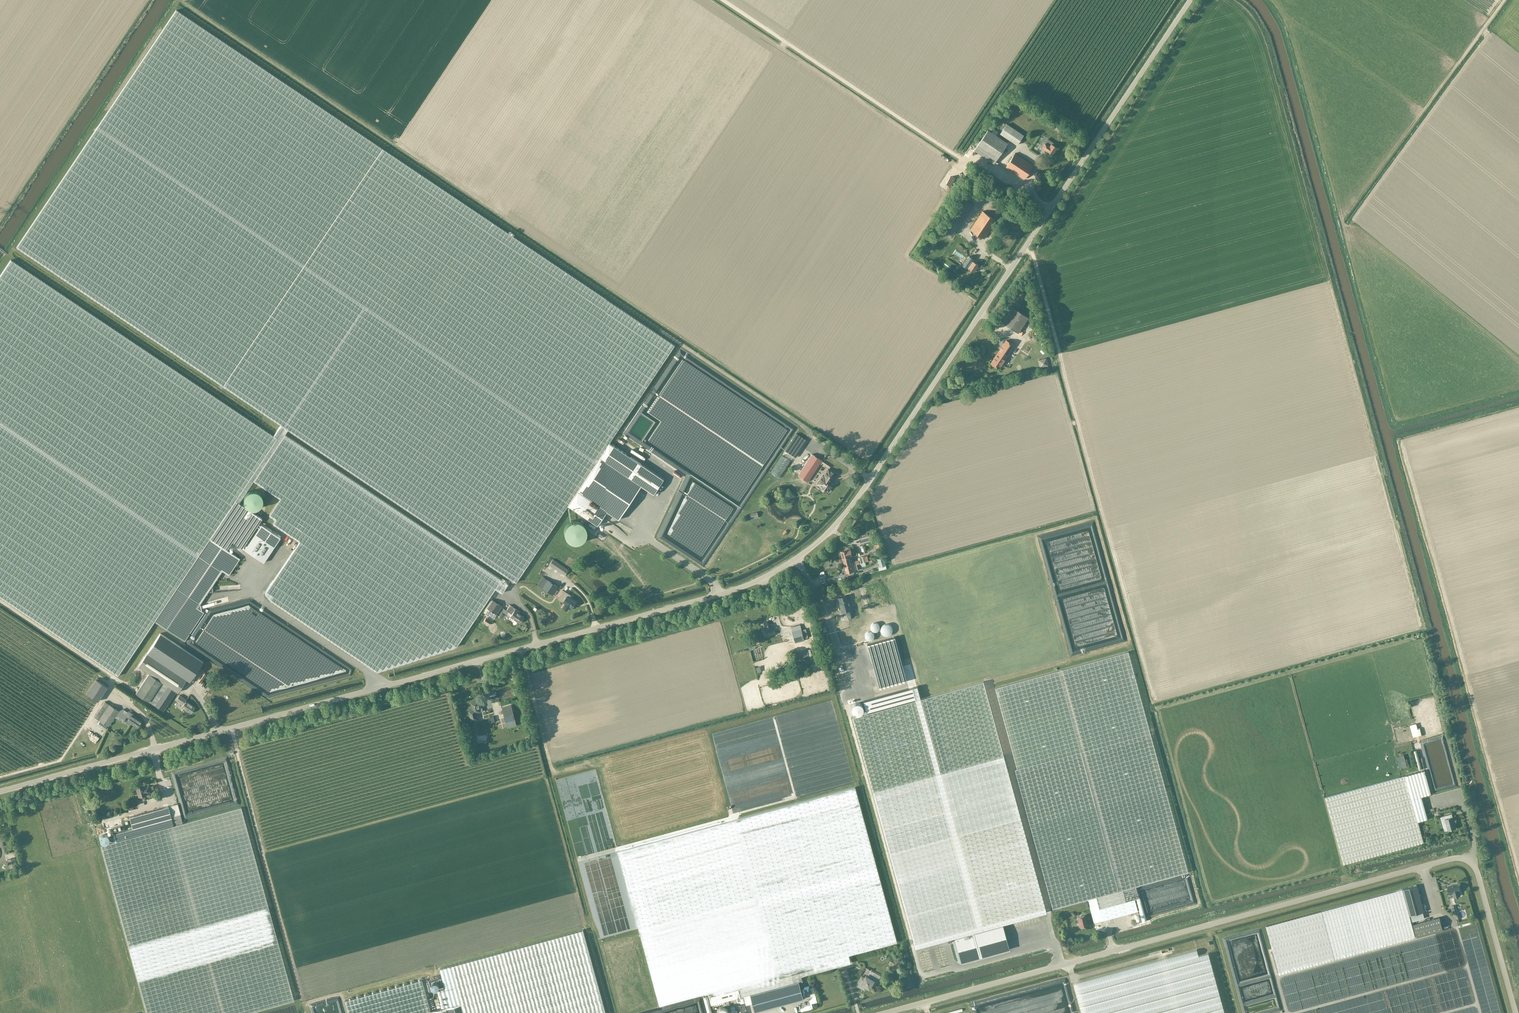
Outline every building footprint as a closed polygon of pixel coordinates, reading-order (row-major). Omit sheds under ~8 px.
[(176,10),(17,247),(223,386),(382,148),(176,10)] [(1017,145),(1024,135),(1007,124),(1000,134),(1017,145)] [(994,163),(996,160),(1007,143),(995,135),(998,132),(993,129),(991,133),(987,130),(974,150),(994,163)] [(1057,148),(1051,144),(1049,146),(1045,143),(1042,147),(1047,150),(1046,150),(1052,154),(1057,148)] [(382,148),(223,386),(281,425),(288,429),(515,582),(567,506),(609,442),(675,345),(382,148)] [(1024,179),(1033,165),(1015,153),(1006,167),(1024,179)] [(984,239),(996,220),(982,211),(970,230),(984,239)] [(969,256),(963,266),(966,268),(967,267),(968,268),(974,272),(978,265),(971,260),(973,259),(969,256)] [(0,276),(0,597),(118,676),(155,621),(184,641),(204,612),(201,610),(197,608),(222,570),(229,575),(240,558),(226,550),(232,541),(242,548),(262,518),(239,503),(235,501),(277,438),(273,436),(11,260),(0,276)] [(1018,333),(1029,318),(1013,307),(1003,323),(1018,333)] [(1035,336),(1040,334),(1036,320),(1031,321),(1035,336)] [(1006,340),(990,363),(999,369),(1014,346),(1006,340)] [(1047,366),(1045,358),(1039,359),(1040,367),(1047,366)] [(288,429),(281,425),(273,436),(277,438),(235,501),(239,503),(254,480),(280,498),(269,515),(276,519),(273,524),(300,541),(265,593),(270,600),(376,671),(456,646),(495,588),(502,593),(508,584),(285,434),(288,429)] [(796,433),(785,450),(796,458),(807,441),(796,433)] [(609,442),(567,506),(596,525),(602,517),(606,520),(610,514),(619,519),(641,486),(654,494),(664,479),(609,442)] [(812,454),(798,475),(808,481),(822,460),(812,454)] [(823,475),(817,484),(822,487),(822,488),(822,489),(823,490),(824,490),(825,490),(826,489),(828,491),(833,484),(829,481),(832,477),(834,478),(837,474),(830,470),(829,469),(826,472),(824,475),(823,475)] [(262,496),(261,495),(261,494),(260,494),(260,493),(259,493),(259,492),(258,491),(257,491),(256,490),(255,490),(254,490),(253,490),(252,490),(251,490),(250,491),(249,491),(248,491),(248,492),(247,492),(246,493),(246,494),(245,494),(245,495),(245,496),(244,496),(244,497),(244,498),(244,499),(244,500),(244,501),(244,502),(244,503),(245,504),(245,505),(246,506),(247,507),(248,507),(249,508),(251,509),(252,509),(253,509),(254,509),(255,509),(256,509),(257,508),(258,508),(258,507),(259,507),(260,506),(261,505),(261,504),(262,504),(262,503),(262,502),(262,501),(263,500),(263,499),(262,498),(262,497),(262,496)] [(586,533),(586,532),(586,531),(586,530),(585,529),(585,528),(585,527),(584,526),(583,525),(583,524),(582,523),(581,523),(580,522),(579,522),(578,521),(577,521),(576,521),(575,521),(574,521),(572,521),(571,521),(570,522),(569,522),(568,523),(567,523),(567,524),(566,525),(565,526),(565,527),(564,528),(564,529),(564,530),(563,531),(563,532),(563,533),(564,534),(564,535),(564,536),(565,537),(565,538),(566,539),(567,540),(567,541),(568,542),(569,542),(570,543),(571,543),(572,543),(574,543),(575,543),(576,543),(577,543),(578,543),(579,543),(580,542),(581,542),(582,541),(583,540),(583,539),(584,538),(585,537),(585,536),(585,535),(586,534),(586,533)] [(264,562),(280,537),(261,525),(245,550),(264,562)] [(843,558),(852,556),(850,548),(841,551),(843,558)] [(852,556),(843,558),(845,565),(854,563),(853,561),(852,556)] [(886,565),(883,557),(877,559),(880,567),(886,565)] [(565,576),(569,570),(553,559),(549,565),(565,576)] [(854,563),(845,565),(847,573),(853,571),(855,570),(858,569),(856,564),(857,564),(856,561),(853,561),(854,563)] [(543,588),(548,580),(543,576),(537,584),(543,588)] [(548,580),(543,588),(552,594),(558,586),(548,580)] [(564,591),(558,598),(565,603),(563,607),(567,610),(570,606),(573,608),(577,602),(571,598),(572,596),(568,594),(568,595),(565,593),(566,592),(564,591)] [(846,611),(848,618),(855,616),(850,598),(847,599),(846,595),(837,598),(839,604),(838,605),(839,609),(840,609),(841,612),(846,611)] [(501,606),(492,600),(486,607),(496,614),(501,606)] [(508,604),(505,609),(510,613),(508,615),(518,622),(522,616),(516,612),(518,610),(514,608),(512,610),(510,608),(512,606),(508,604)] [(770,632),(772,631),(771,627),(769,628),(767,621),(760,623),(763,634),(770,632)] [(843,625),(845,634),(855,631),(852,623),(843,625)] [(795,643),(804,640),(801,629),(792,631),(795,643)] [(194,675),(203,662),(160,634),(138,666),(149,674),(135,694),(148,702),(163,712),(176,691),(177,692),(186,680),(187,681),(188,681),(189,682),(192,679),(191,681),(193,682),(194,680),(197,677),(194,675)] [(879,688),(906,681),(894,637),(867,645),(879,688)] [(797,659),(809,656),(807,649),(795,653),(797,659)] [(1150,731),(1128,652),(995,688),(1016,765),(1017,769),(1150,733),(1150,731)] [(99,701),(108,687),(97,679),(87,693),(99,701)] [(1046,912),(984,686),(983,681),(920,699),(917,686),(863,701),(867,713),(853,717),(916,948),(954,938),(1003,924),(1046,912)] [(195,707),(185,701),(186,700),(179,695),(176,700),(181,703),(183,704),(181,707),(191,713),(195,707)] [(499,709),(498,695),(488,695),(488,708),(493,708),(493,709),(499,709)] [(108,726),(119,711),(105,701),(95,717),(108,726)] [(478,720),(476,713),(480,712),(480,711),(483,711),(482,707),(479,707),(477,701),(471,702),(472,709),(468,710),(471,722),(478,720)] [(858,703),(855,703),(854,704),(852,707),(852,709),(852,711),(854,713),(855,714),(858,714),(860,714),(862,713),(863,710),(864,709),(863,706),(862,704),(860,703),(858,703)] [(507,728),(516,725),(515,719),(512,708),(511,705),(502,708),(506,722),(507,728)] [(137,728),(141,722),(132,716),(133,715),(129,712),(125,716),(129,719),(127,721),(137,728)] [(1188,872),(1165,787),(1150,733),(1017,769),(1015,769),(1053,909),(1092,898),(1095,910),(1099,908),(1102,920),(1138,910),(1135,899),(1139,898),(1136,886),(1188,872)] [(1425,770),(1325,797),(1343,864),(1424,842),(1412,799),(1431,794),(1425,770)] [(139,797),(147,795),(147,794),(151,793),(150,789),(149,790),(148,786),(144,788),(143,785),(135,787),(136,791),(137,791),(139,797)] [(618,851),(660,1006),(708,993),(711,1004),(750,994),(755,1012),(803,999),(800,988),(804,987),(802,980),(801,976),(851,963),(848,955),(897,942),(855,787),(618,851)] [(101,846),(147,1012),(248,1012),(294,1000),(241,807),(183,823),(178,804),(130,817),(133,829),(113,834),(115,842),(101,846)] [(1444,822),(1445,823),(1446,823),(1448,830),(1456,828),(1454,821),(1455,821),(1453,817),(1451,817),(1450,814),(1442,816),(1444,822)] [(106,834),(104,834),(103,834),(102,835),(101,837),(100,838),(100,840),(101,841),(102,842),(103,843),(105,843),(107,843),(108,842),(109,841),(109,839),(109,838),(109,836),(108,835),(106,834)] [(1458,884),(1447,887),(1450,894),(1452,893),(1453,897),(1460,895),(1459,891),(1460,891),(1458,884)] [(1417,885),(1322,911),(1335,959),(1415,937),(1409,915),(1424,912),(1417,885)] [(1322,911),(1266,926),(1279,974),(1335,959),(1322,911)] [(1423,912),(1411,915),(1413,921),(1424,918),(1423,912)] [(1078,918),(1077,919),(1078,921),(1079,921),(1081,927),(1087,926),(1085,915),(1078,917),(1078,918)] [(1440,917),(1413,924),(1417,937),(1443,930),(1440,917)] [(1003,924),(954,938),(961,962),(1010,949),(1003,924)] [(583,930),(440,969),(450,1006),(431,1011),(422,980),(345,1001),(348,1012),(606,1012),(583,930)] [(1208,953),(1198,955),(1197,949),(1073,983),(1081,1012),(1224,1012),(1208,953)] [(861,976),(856,985),(865,990),(866,987),(869,989),(871,986),(874,987),(878,979),(869,974),(868,977),(866,976),(864,978),(861,976)]
